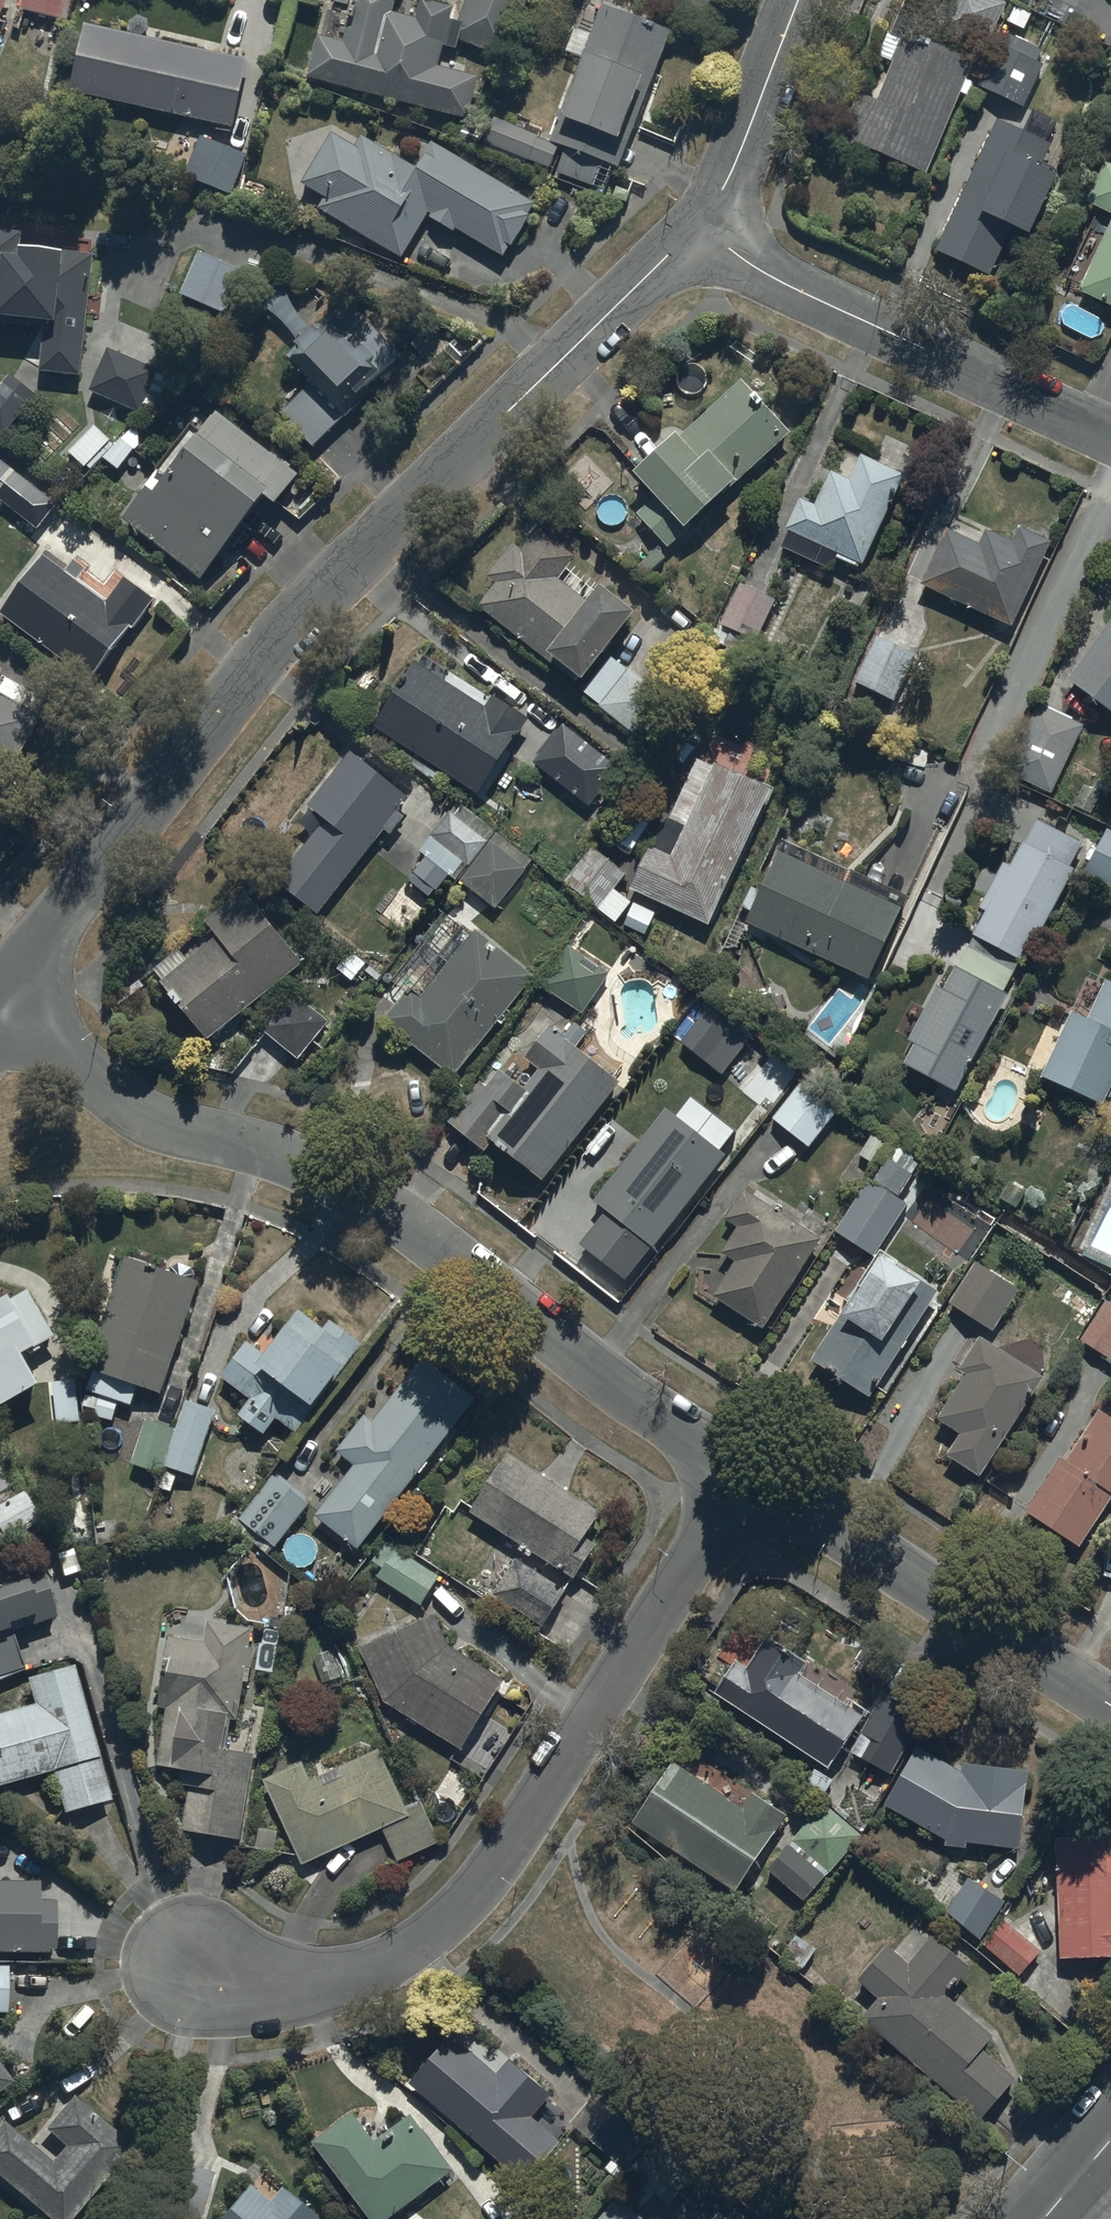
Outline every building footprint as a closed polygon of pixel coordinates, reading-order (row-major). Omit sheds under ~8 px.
[(10,0),(0,0),(0,23),(10,0)] [(24,8),(69,21),(75,0),(26,0),(24,8)] [(319,33),(307,75),(471,117),(480,77),(440,67),(446,46),(457,49),(460,39),(506,55),(527,0),(467,0),(464,9),(431,0),(423,0),(418,17),(396,11),(399,0),(355,0),(344,40),(319,33)] [(947,17),(996,35),(1005,11),(988,5),(990,0),(954,0),(947,17)] [(466,123),(462,136),(599,183),(606,163),(622,168),(630,145),(625,144),(647,80),(653,82),(672,27),(603,4),(565,114),(561,113),(553,137),(495,118),(491,131),(466,123)] [(862,84),(841,135),(929,171),(976,58),(915,33),(921,20),(901,11),(892,32),(904,37),(881,92),(862,84)] [(233,124),(247,59),(85,24),(71,90),(233,124)] [(1003,31),(978,87),(1024,107),(1043,63),(1038,61),(1044,50),(1003,31)] [(1054,143),(998,118),(937,251),(988,274),(1011,224),(1032,233),(1059,172),(1044,165),(1054,143)] [(327,194),(320,206),(403,256),(428,216),(454,231),(456,227),(504,256),(510,245),(514,247),(533,216),(531,214),(537,204),(432,141),(418,164),(365,132),(357,145),(334,131),(304,180),(327,194)] [(250,155),(201,134),(184,173),(233,194),(250,155)] [(1106,162),(1088,202),(1110,212),(1110,164),(1106,162)] [(1078,290),(1110,305),(1110,217),(1078,290)] [(45,327),(40,368),(83,373),(96,253),(25,245),(27,228),(0,225),(0,322),(45,327)] [(202,249),(182,294),(228,314),(246,270),(202,249)] [(281,411),(313,446),(403,356),(348,300),(321,327),(317,322),(298,341),(302,345),(291,357),(313,379),(281,411)] [(109,348),(89,391),(140,415),(145,406),(159,413),(174,381),(158,374),(159,371),(109,348)] [(5,432),(37,394),(10,372),(0,384),(0,428),(5,432)] [(790,431),(743,381),(685,435),(681,430),(640,468),(662,493),(640,514),(668,545),(790,431)] [(164,470),(161,468),(124,517),(203,578),(267,496),(277,504),(302,473),(215,406),(164,470)] [(141,431),(133,426),(116,445),(95,425),(71,451),(91,470),(103,457),(118,471),(140,446),(141,431)] [(859,568),(903,473),(860,454),(850,477),(830,468),(817,496),(804,490),(787,529),(790,530),(783,547),(832,569),(837,558),(859,568)] [(0,456),(0,496),(38,527),(59,503),(0,456)] [(498,582),(480,604),(576,683),(583,674),(586,677),(641,610),(606,581),(591,600),(562,576),(577,556),(537,524),(529,534),(524,531),(488,574),(498,582)] [(945,532),(921,582),(1011,626),(1052,542),(1018,525),(1010,543),(983,530),(975,546),(945,532)] [(75,560),(70,567),(50,551),(2,612),(92,682),(156,600),(126,577),(109,599),(90,584),(96,576),(75,560)] [(777,600),(741,583),(714,637),(750,654),(777,600)] [(1068,678),(1110,710),(1110,620),(1068,678)] [(855,681),(895,699),(915,654),(875,635),(855,681)] [(669,698),(611,654),(582,693),(639,736),(669,698)] [(417,660),(374,727),(480,793),(529,716),(493,694),(487,704),(417,660)] [(12,768),(50,702),(0,673),(0,761),(12,768)] [(1083,724),(1038,704),(1007,774),(1052,794),(1083,724)] [(622,768),(563,724),(533,763),(592,807),(622,768)] [(411,797),(352,751),(309,807),(323,818),(277,878),(320,911),(384,829),(391,835),(405,816),(400,812),(411,797)] [(650,845),(631,886),(711,926),(776,788),(717,761),(714,767),(696,759),(655,848),(650,845)] [(460,878),(497,831),(462,804),(455,814),(450,811),(419,852),(457,881),(460,878)] [(974,934),(1026,962),(1075,869),(1071,867),(1083,845),(1036,819),(1026,841),(1023,840),(1011,865),(1003,861),(981,907),(986,909),(974,934)] [(1107,829),(1086,873),(1110,885),(1110,831),(1107,829)] [(497,831),(460,878),(498,907),(534,859),(497,831)] [(780,849),(747,920),(869,978),(907,897),(797,845),(792,855),(780,849)] [(594,847),(566,880),(617,921),(621,917),(644,936),(656,914),(618,888),(627,874),(594,847)] [(429,898),(405,881),(380,915),(404,933),(429,898)] [(303,960),(244,890),(206,922),(215,931),(188,956),(181,947),(153,970),(210,1038),(303,960)] [(536,975),(477,929),(423,996),(411,986),(385,1018),(455,1075),(536,975)] [(1003,994),(1021,960),(974,936),(959,966),(957,965),(946,985),(940,982),(910,1040),(914,1042),(902,1063),(956,1092),(1007,996),(1003,994)] [(612,970),(570,943),(542,985),(585,1012),(612,970)] [(1041,1075),(1103,1103),(1110,1086),(1110,981),(1105,978),(1088,1016),(1072,1008),(1041,1075)] [(329,1022),(290,990),(260,1028),(299,1059),(329,1022)] [(711,1005),(683,1042),(724,1073),(752,1036),(711,1005)] [(498,1063),(451,1120),(485,1150),(493,1141),(509,1155),(512,1151),(543,1180),(623,1082),(579,1046),(589,1033),(577,1023),(566,1036),(551,1023),(524,1056),(540,1069),(526,1086),(498,1063)] [(784,1080),(759,1062),(738,1090),(762,1109),(784,1080)] [(837,1110),(800,1082),(774,1118),(809,1145),(837,1110)] [(729,1153),(668,1106),(595,1198),(609,1209),(582,1242),(630,1279),(729,1153)] [(873,1181),(868,1178),(838,1231),(876,1253),(905,1203),(899,1199),(922,1159),(899,1147),(891,1162),(886,1159),(873,1181)] [(734,1261),(712,1293),(763,1328),(822,1242),(743,1188),(723,1218),(738,1228),(721,1252),(734,1261)] [(938,1287),(881,1251),(811,1361),(867,1398),(938,1287)] [(203,1282),(126,1253),(86,1363),(97,1367),(89,1387),(102,1392),(94,1415),(115,1423),(124,1400),(133,1404),(141,1383),(163,1391),(203,1282)] [(1018,1287),(974,1261),(950,1302),(994,1328),(1018,1287)] [(45,1380),(28,1350),(59,1333),(33,1287),(15,1297),(12,1292),(0,1298),(0,1405),(45,1380)] [(1106,1299),(1081,1340),(1107,1356),(1105,1359),(1110,1363),(1110,1301),(1106,1299)] [(247,1341),(222,1374),(252,1397),(239,1414),(265,1435),(279,1416),(298,1431),(364,1345),(330,1318),(324,1326),(299,1307),(264,1353),(247,1341)] [(1044,1376),(981,1336),(959,1369),(966,1374),(938,1417),(962,1432),(948,1454),(980,1475),(1044,1376)] [(475,1396),(424,1358),(375,1422),(366,1415),(339,1450),(357,1463),(318,1515),(360,1547),(475,1396)] [(176,1429),(168,1464),(198,1473),(218,1411),(185,1401),(176,1429)] [(1100,1407),(1066,1460),(1060,1457),(1026,1511),(1081,1546),(1110,1498),(1110,1414),(1100,1407)] [(168,1464),(176,1429),(146,1419),(132,1462),(166,1473),(168,1464)] [(0,1439),(0,1540),(43,1518),(2,1438),(0,1439)] [(601,1515),(507,1452),(472,1511),(575,1577),(596,1547),(585,1540),(601,1515)] [(310,1501),(273,1473),(240,1516),(277,1545),(310,1501)] [(398,1547),(379,1575),(422,1605),(442,1577),(398,1547)] [(516,1559),(495,1593),(545,1625),(567,1592),(516,1559)] [(26,1668),(14,1633),(56,1618),(41,1574),(0,1586),(0,1677),(26,1668)] [(434,1613),(361,1645),(388,1703),(466,1747),(507,1681),(450,1643),(434,1613)] [(254,1628),(208,1620),(205,1642),(169,1636),(157,1706),(168,1708),(159,1762),(184,1766),(174,1827),(242,1839),(257,1751),(229,1746),(234,1716),(239,1717),(245,1682),(250,1682),(256,1647),(251,1646),(254,1628)] [(734,1660),(713,1693),(827,1767),(861,1715),(799,1675),(809,1660),(768,1634),(746,1667),(734,1660)] [(342,1675),(332,1649),(313,1656),(322,1682),(342,1675)] [(0,1714),(0,1786),(52,1772),(64,1813),(110,1801),(73,1665),(27,1679),(34,1705),(0,1714)] [(925,1711),(883,1690),(862,1731),(873,1736),(862,1757),(883,1768),(877,1778),(888,1784),(925,1711)] [(963,1772),(918,1746),(885,1803),(945,1838),(945,1845),(968,1846),(967,1841),(1021,1847),(1030,1768),(963,1761),(963,1772)] [(304,1763),(265,1780),(300,1863),(384,1828),(398,1861),(440,1843),(423,1803),(408,1809),(382,1748),(310,1779),(304,1763)] [(736,1895),(787,1814),(753,1792),(745,1804),(673,1758),(629,1827),(736,1895)] [(808,1899),(860,1836),(822,1804),(770,1868),(808,1899)] [(1055,1836),(1059,1959),(1110,1958),(1110,1834),(1055,1836)] [(1004,1901),(968,1877),(946,1911),(983,1934),(1004,1901)] [(55,1953),(56,1899),(41,1899),(41,1882),(0,1882),(0,1952),(55,1953)] [(1041,1951),(1002,1918),(981,1943),(1020,1976),(1041,1951)] [(880,1996),(862,2017),(980,2118),(1016,2076),(984,2049),(995,2035),(949,1996),(974,1967),(935,1934),(910,1962),(887,1943),(857,1977),(880,1996)] [(8,2014),(8,1967),(0,1967),(0,2014),(8,2014)] [(452,2036),(414,2084),(531,2176),(561,2138),(533,2116),(554,2090),(511,2056),(498,2073),(452,2036)] [(14,2080),(0,2061),(0,2090),(14,2080)] [(0,2130),(0,2174),(49,2218),(69,2218),(133,2149),(73,2095),(46,2126),(67,2145),(51,2162),(6,2122),(0,2130)] [(314,2139),(371,2218),(389,2218),(456,2171),(415,2113),(378,2139),(356,2109),(314,2139)] [(281,2189),(269,2204),(248,2186),(221,2218),(318,2218),(281,2189)] [(618,2196),(599,2218),(643,2218),(618,2196)] [(518,2218),(537,2218),(527,2210),(518,2218)] [(721,2210),(714,2218),(731,2218),(721,2210)]
